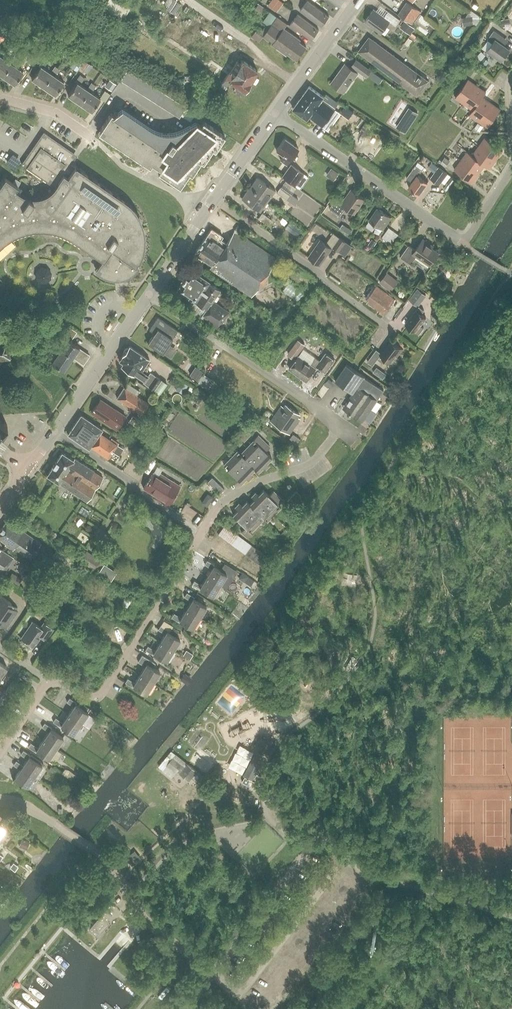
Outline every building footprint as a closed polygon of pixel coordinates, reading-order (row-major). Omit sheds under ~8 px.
[(268,6),(277,12),(284,4),(279,0),(273,0),(268,6)] [(322,27),(329,17),(308,1),(300,12),(312,21),(313,20),(322,27)] [(426,34),(428,31),(416,22),(422,13),(408,4),(399,16),(413,26),(426,34)] [(385,18),(376,12),(374,10),(365,22),(381,34),(390,22),(396,27),(401,21),(389,12),(385,18)] [(471,10),(466,18),(467,26),(474,25),(474,24),(476,25),(481,17),(471,10)] [(0,16),(0,25),(0,26),(9,22),(6,14),(0,16)] [(319,31),(316,29),(297,15),(289,25),(300,33),(302,33),(312,40),(319,31)] [(272,23),(263,36),(264,36),(273,43),(272,44),(287,55),(288,53),(297,59),(306,47),(299,42),(300,40),(284,29),(287,24),(277,17),(272,23)] [(509,19),(502,20),(503,27),(511,25),(509,19)] [(405,22),(402,27),(411,33),(414,28),(405,22)] [(259,40),(264,34),(257,28),(252,34),(259,40)] [(493,44),(487,52),(501,62),(506,55),(507,56),(511,50),(508,48),(505,46),(508,41),(494,31),(488,40),(493,44)] [(358,52),(376,66),(417,96),(428,81),(369,38),(358,52)] [(2,77),(11,64),(10,63),(2,58),(7,51),(3,48),(0,53),(0,75),(2,77)] [(14,66),(19,59),(15,56),(10,63),(11,64),(2,77),(14,85),(23,72),(14,66)] [(70,67),(77,72),(84,62),(77,57),(70,67)] [(484,57),(479,62),(484,67),(489,62),(484,57)] [(40,67),(32,79),(43,87),(52,75),(51,74),(43,69),(48,62),(44,59),(39,66),(40,67)] [(236,61),(221,82),(227,86),(230,81),(236,86),(233,90),(239,94),(243,90),(244,89),(246,88),(248,87),(249,85),(249,82),(257,70),(240,59),(238,62),(236,61)] [(366,77),(371,71),(356,60),(351,66),(353,68),(352,69),(345,64),(331,84),(344,93),(358,74),(357,73),(359,72),(366,77)] [(85,61),(80,69),(84,72),(89,64),(85,61)] [(89,64),(84,72),(87,74),(92,66),(89,64)] [(52,75),(43,87),(55,95),(64,83),(55,76),(60,70),(56,67),(51,74),(52,75)] [(181,116),(186,108),(127,70),(121,80),(180,118),(181,116)] [(192,74),(181,80),(184,85),(195,79),(192,74)] [(77,83),(68,96),(80,104),(89,91),(88,90),(80,85),(85,78),(80,75),(75,82),(77,83)] [(468,80),(455,98),(464,105),(477,87),(468,80)] [(110,82),(105,88),(112,92),(116,86),(110,82)] [(89,91),(80,104),(92,112),(100,99),(92,93),(96,86),(92,84),(88,90),(89,91)] [(310,87),(293,109),(308,120),(310,117),(323,127),(335,111),(334,110),(339,104),(327,94),(324,97),(310,87)] [(464,105),(473,111),(483,97),(483,98),(486,93),(477,87),(464,105)] [(473,111),(470,115),(479,122),(491,104),(483,98),(483,97),(473,111)] [(491,104),(479,122),(488,128),(500,110),(491,104)] [(346,106),(341,114),(350,120),(355,112),(346,106)] [(181,116),(190,122),(195,114),(186,108),(181,116)] [(409,108),(397,127),(405,132),(418,114),(409,108)] [(111,114),(101,129),(106,133),(106,134),(104,137),(111,141),(113,138),(120,142),(117,145),(124,150),(126,146),(133,151),(130,154),(137,159),(139,155),(146,159),(143,163),(150,167),(152,164),(160,169),(158,173),(160,174),(177,186),(181,180),(184,182),(189,173),(193,168),(195,169),(201,161),(205,156),(207,157),(213,149),(216,144),(219,145),(225,136),(203,122),(200,126),(196,123),(183,130),(179,132),(174,134),(170,134),(165,134),(160,134),(156,132),(152,130),(148,128),(122,111),(115,116),(111,114)] [(365,136),(372,126),(365,122),(359,132),(365,136)] [(44,132),(21,164),(55,187),(51,191),(47,195),(41,197),(36,198),(30,198),(25,196),(20,193),(16,190),(18,187),(5,178),(0,186),(0,247),(5,243),(12,238),(19,234),(27,232),(35,230),(43,230),(51,231),(59,233),(66,236),(73,240),(103,261),(96,271),(98,273),(100,274),(102,275),(104,276),(105,277),(107,277),(108,278),(111,279),(113,279),(115,279),(118,279),(120,279),(122,278),(124,278),(126,277),(128,276),(130,275),(132,274),(134,272),(135,271),(136,269),(138,267),(136,266),(141,257),(143,250),(144,239),(143,232),(140,221),(137,215),(130,206),(124,202),(67,162),(72,155),(48,138),(50,136),(44,132)] [(485,138),(478,147),(496,160),(503,151),(485,138)] [(287,165),(298,149),(285,139),(276,151),(284,156),(281,160),(287,165)] [(472,156),(485,166),(490,169),(496,160),(478,147),(472,156)] [(461,160),(461,161),(479,174),(485,166),(472,156),(467,152),(461,160)] [(450,161),(445,157),(440,164),(446,168),(450,161)] [(461,161),(454,170),(472,183),(479,174),(461,161)] [(309,178),(291,165),(283,177),(301,190),(309,178)] [(416,165),(407,179),(413,183),(409,188),(419,196),(428,183),(418,176),(422,170),(416,165)] [(447,174),(438,167),(430,179),(439,186),(447,174)] [(268,202),(276,191),(257,178),(249,188),(268,202)] [(260,213),(268,202),(249,188),(242,199),(260,213)] [(294,205),(298,200),(281,188),(277,193),(294,205)] [(354,214),(365,199),(352,190),(343,204),(337,200),(330,209),(341,217),(346,208),(354,214)] [(382,230),(391,218),(378,209),(369,221),(366,226),(373,231),(376,226),(382,230)] [(268,225),(272,220),(262,213),(259,218),(268,225)] [(295,226),(290,233),(296,237),(301,230),(295,226)] [(389,228),(382,238),(391,245),(398,235),(389,228)] [(251,297),(276,259),(235,231),(227,243),(221,239),(223,237),(212,229),(196,252),(195,254),(212,265),(210,269),(251,297)] [(333,247),(340,251),(346,242),(340,238),(333,247)] [(372,239),(368,245),(373,248),(377,242),(372,239)] [(430,265),(438,253),(432,248),(433,246),(423,239),(415,250),(408,245),(401,257),(411,264),(417,256),(430,265)] [(320,265),(332,248),(320,240),(309,257),(320,265)] [(218,328),(229,312),(212,300),(220,289),(209,282),(191,269),(186,277),(185,277),(182,282),(182,283),(177,290),(195,302),(195,301),(206,309),(201,317),(218,328)] [(388,273),(380,283),(390,292),(398,282),(388,273)] [(367,302),(376,309),(380,312),(379,313),(383,316),(395,300),(375,285),(366,298),(368,300),(367,302)] [(417,289),(409,300),(418,306),(426,296),(417,289)] [(436,304),(432,310),(438,314),(442,308),(436,304)] [(420,325),(426,317),(421,314),(424,310),(419,306),(405,324),(421,336),(426,329),(420,325)] [(163,353),(178,331),(158,318),(150,330),(155,333),(148,343),(163,353)] [(56,357),(52,363),(63,371),(73,357),(83,365),(90,356),(79,348),(70,341),(76,332),(67,326),(56,343),(62,348),(56,357)] [(11,355),(9,353),(7,335),(9,333),(8,332),(6,334),(0,334),(0,355),(8,354),(11,356),(11,355)] [(298,341),(287,355),(293,360),(304,346),(298,341)] [(381,354),(376,350),(367,362),(372,365),(377,359),(382,362),(385,359),(390,362),(395,355),(398,357),(403,350),(390,341),(381,354)] [(124,354),(120,360),(123,363),(121,365),(127,369),(128,372),(132,374),(135,374),(145,381),(143,383),(154,390),(161,380),(150,373),(148,375),(141,370),(149,359),(146,357),(130,345),(128,347),(126,348),(123,351),(124,354)] [(298,356),(289,369),(296,374),(302,378),(306,381),(317,366),(325,372),(334,360),(325,353),(320,361),(315,357),(310,364),(298,356)] [(383,391),(376,386),(364,378),(365,377),(347,364),(335,381),(353,393),(344,406),(348,408),(347,410),(363,421),(366,416),(370,418),(378,406),(374,404),(383,391)] [(195,367),(189,374),(197,380),(202,372),(195,367)] [(203,374),(198,382),(202,386),(208,377),(203,374)] [(181,381),(178,385),(185,390),(188,385),(181,381)] [(148,404),(137,395),(140,391),(127,382),(116,398),(119,400),(120,400),(141,414),(148,404)] [(116,429),(126,416),(101,399),(92,413),(116,429)] [(212,401),(210,404),(230,418),(231,415),(212,401)] [(289,435),(300,419),(298,417),(299,415),(285,405),(283,407),(281,406),(270,422),(289,435)] [(102,430),(81,416),(68,435),(89,448),(91,446),(109,458),(118,445),(104,436),(103,438),(98,436),(102,430)] [(143,431),(147,425),(133,416),(129,422),(143,431)] [(266,462),(271,457),(265,451),(270,447),(257,435),(253,440),(254,441),(241,454),(237,451),(223,465),(241,482),(246,477),(248,480),(253,475),(249,472),(254,468),(258,471),(263,466),(265,469),(269,465),(266,462)] [(294,435),(288,442),(295,447),(301,439),(294,435)] [(87,501),(103,478),(74,459),(73,460),(62,453),(47,475),(59,483),(87,501)] [(154,494),(153,496),(168,505),(180,486),(160,475),(159,477),(153,473),(144,488),(154,494)] [(219,493),(223,489),(211,477),(207,482),(219,493)] [(245,527),(243,529),(241,531),(247,537),(251,532),(250,531),(263,518),(266,521),(280,507),(278,504),(282,500),(273,491),(269,496),(263,490),(258,495),(255,492),(251,496),(254,499),(250,504),(246,501),(241,506),(238,503),(235,507),(237,510),(232,515),(245,527)] [(291,505),(300,496),(295,491),(286,500),(291,505)] [(17,529),(6,522),(0,531),(0,538),(6,542),(5,544),(13,549),(15,547),(31,558),(41,543),(21,529),(20,531),(17,529)] [(225,526),(218,534),(223,537),(229,529),(225,526)] [(227,541),(233,533),(229,529),(223,537),(227,541)] [(232,544),(238,536),(233,533),(227,541),(232,544)] [(236,547),(242,539),(238,536),(232,544),(236,547)] [(241,551),(247,543),(242,539),(236,547),(241,551)] [(246,554),(251,546),(247,543),(241,551),(246,554)] [(250,557),(256,549),(251,546),(246,554),(250,557)] [(55,549),(51,555),(66,564),(69,558),(55,549)] [(255,561),(261,553),(256,549),(250,557),(255,561)] [(12,558),(0,550),(0,575),(1,576),(12,558)] [(87,552),(81,561),(94,570),(101,560),(87,552)] [(259,564),(265,556),(261,553),(255,561),(259,564)] [(264,567),(270,559),(265,556),(259,564),(264,567)] [(208,561),(205,565),(212,569),(207,578),(220,586),(227,575),(221,571),(214,567),(215,566),(208,561)] [(226,564),(221,571),(227,575),(232,578),(237,571),(226,564)] [(104,565),(98,575),(105,580),(111,570),(104,565)] [(13,573),(7,581),(17,587),(22,579),(13,573)] [(195,582),(192,585),(200,590),(201,589),(213,597),(220,586),(207,578),(202,586),(195,582)] [(46,581),(42,587),(48,591),(52,585),(46,581)] [(4,589),(11,594),(14,590),(7,585),(4,589)] [(187,593),(185,597),(192,601),(187,610),(200,618),(207,607),(194,599),(195,598),(187,593)] [(6,628),(17,611),(10,606),(11,603),(0,596),(0,623),(6,628)] [(174,614),(172,618),(179,622),(180,621),(193,629),(200,618),(187,610),(181,618),(174,614)] [(40,636),(46,640),(53,629),(44,623),(40,628),(33,623),(22,639),(33,646),(40,636)] [(161,626),(158,630),(165,635),(160,643),(173,651),(180,640),(176,637),(179,632),(173,628),(169,633),(168,632),(168,631),(161,626)] [(148,647),(146,650),(153,655),(154,654),(166,662),(173,651),(160,643),(155,651),(148,647)] [(142,655),(138,662),(146,667),(140,675),(153,683),(160,673),(152,668),(155,663),(142,655)] [(184,674),(180,680),(184,684),(188,678),(184,674)] [(128,679),(126,683),(133,687),(133,686),(146,694),(153,683),(140,675),(135,683),(128,679)] [(0,701),(0,707),(2,708),(19,685),(14,681),(0,701)] [(78,706),(76,705),(77,703),(69,698),(67,702),(74,707),(68,715),(81,724),(91,709),(80,702),(78,706)] [(56,718),(53,722),(60,727),(61,726),(73,734),(81,724),(68,715),(62,723),(56,718)] [(44,723),(42,727),(48,732),(43,740),(56,749),(63,738),(51,730),(52,728),(44,723)] [(31,744),(28,747),(35,752),(36,751),(48,759),(56,749),(43,740),(37,748),(31,744)] [(269,741),(262,754),(265,756),(266,755),(272,743),(269,741)] [(246,772),(254,750),(239,744),(230,766),(246,772)] [(23,751),(20,755),(27,759),(22,766),(22,767),(34,776),(41,766),(29,757),(30,756),(23,751)] [(258,752),(245,776),(250,779),(252,780),(265,756),(262,754),(258,752)] [(184,766),(175,758),(169,765),(178,773),(184,766)] [(16,761),(13,765),(20,770),(14,778),(27,786),(34,776),(22,767),(22,766),(16,761)] [(190,782),(198,773),(189,765),(181,774),(190,782)] [(44,797),(49,802),(54,797),(48,792),(44,797)] [(19,847),(27,850),(30,842),(22,839),(19,847)] [(105,909),(89,929),(95,934),(112,915),(105,909)] [(382,912),(379,916),(386,922),(390,918),(382,912)]
